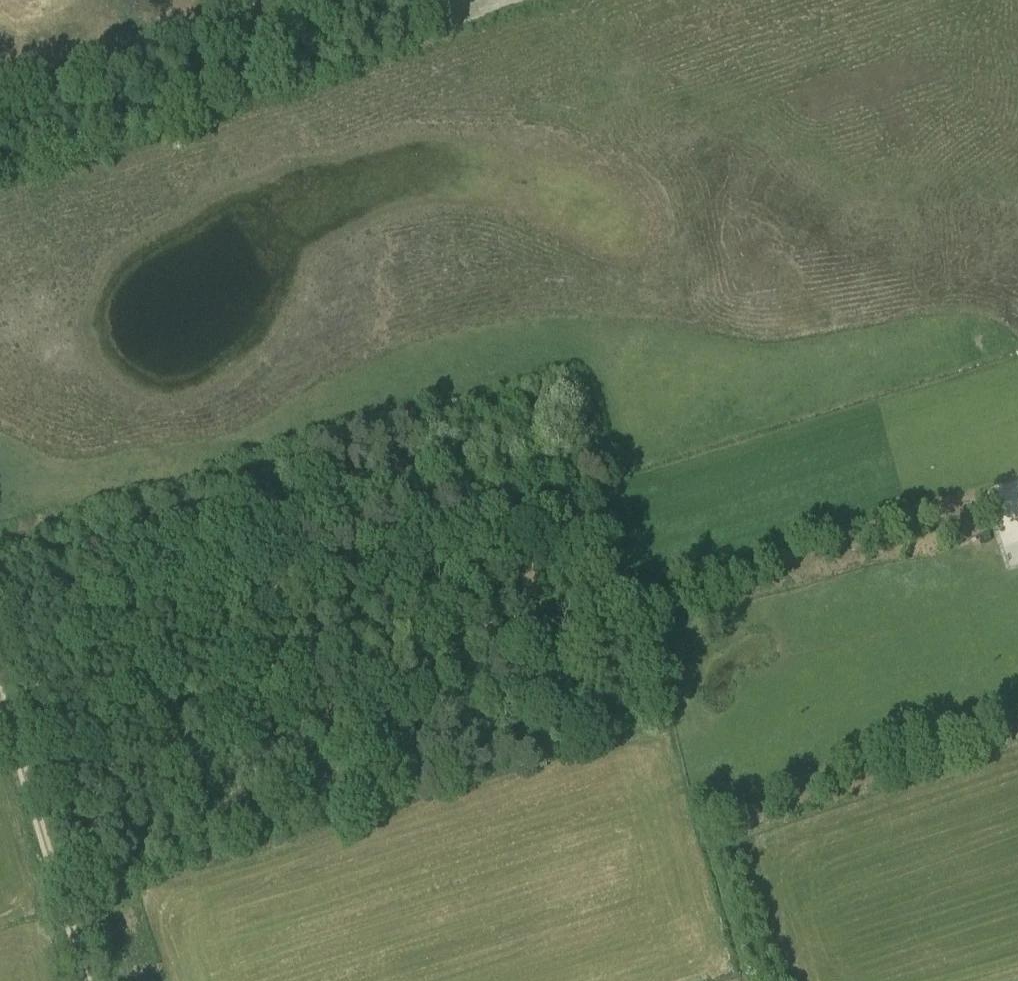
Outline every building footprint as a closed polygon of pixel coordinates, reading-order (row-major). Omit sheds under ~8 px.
[(977,548),(994,544),(992,532),(975,536),(977,548)]
